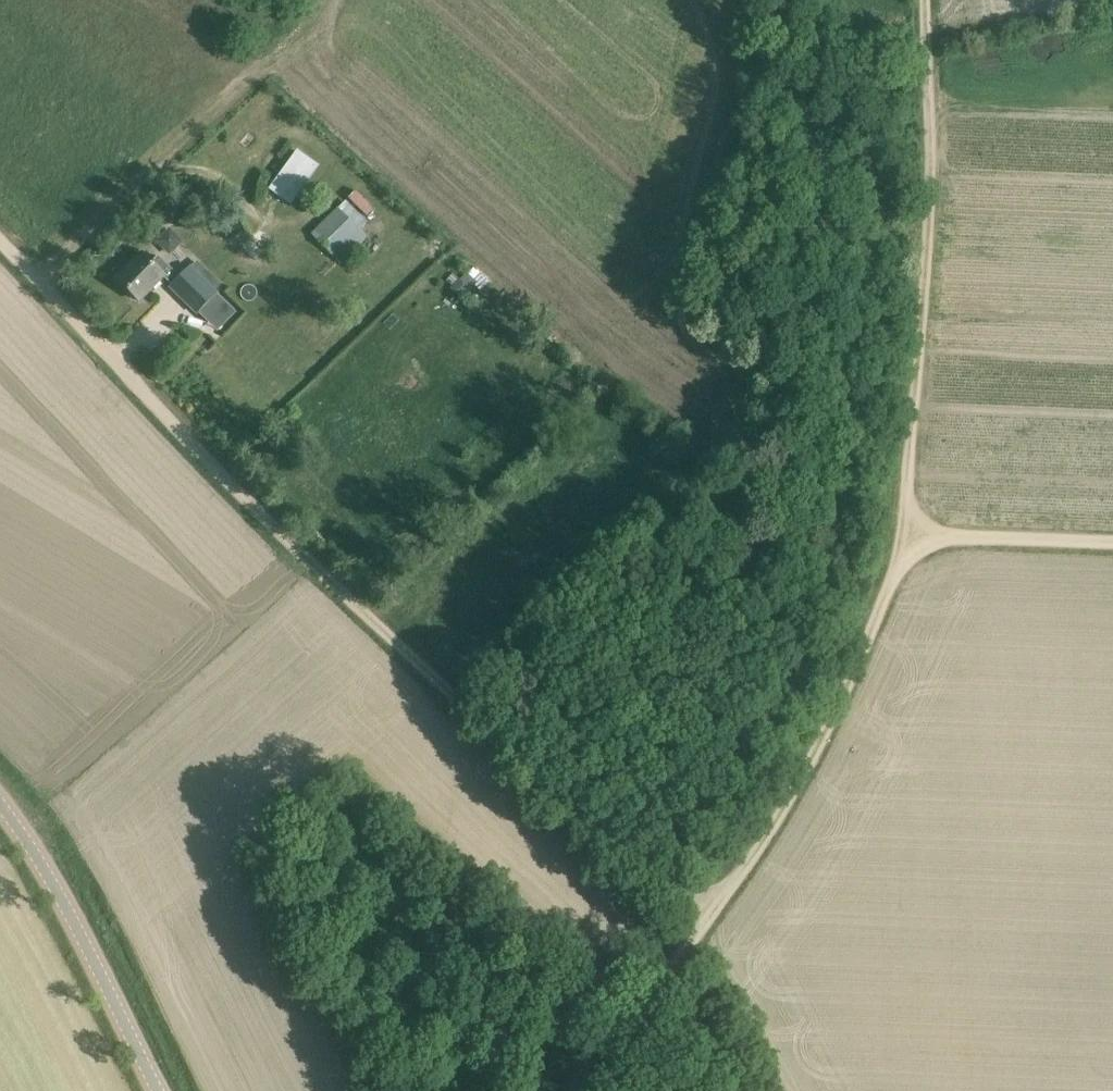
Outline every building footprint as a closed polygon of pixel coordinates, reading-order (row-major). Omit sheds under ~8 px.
[(298,152),(272,188),(292,203),(318,166),(298,152)] [(359,227),(367,220),(346,199),(339,206),(359,227)] [(359,227),(339,206),(312,233),(336,257),(363,231),(359,227)] [(246,251),(258,263),(267,253),(255,241),(246,251)] [(158,255),(150,263),(141,254),(118,279),(139,301),(164,276),(173,285),(181,278),(158,255)] [(198,261),(192,267),(217,293),(223,286),(198,261)] [(217,293),(192,267),(181,278),(173,285),(171,287),(198,313),(217,293)] [(461,278),(452,288),(462,298),(472,287),(461,278)]
